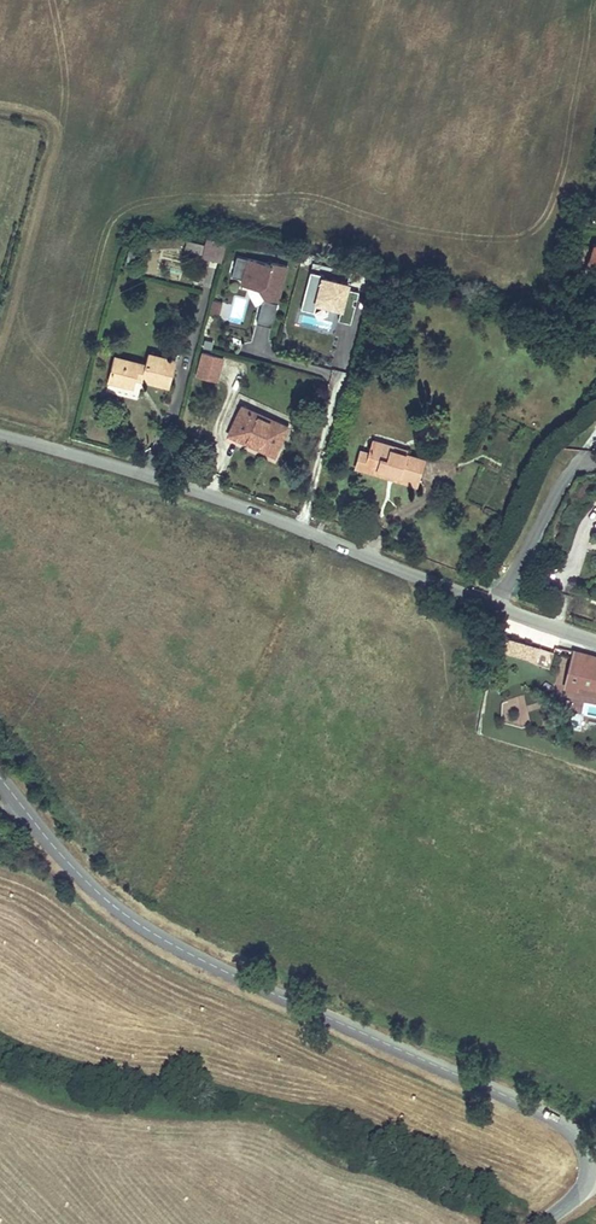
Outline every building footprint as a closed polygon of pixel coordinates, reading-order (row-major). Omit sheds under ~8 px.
[(223,241),(206,237),(205,244),(202,254),(202,257),(222,261),(226,242),(223,241)] [(184,250),(202,254),(205,244),(187,240),(184,250)] [(594,243),(585,268),(595,272),(595,244),(594,243)] [(343,312),(348,281),(308,275),(303,307),(343,312)] [(247,291),(254,305),(262,301),(256,287),(247,291)] [(216,384),(224,358),(201,351),(193,377),(216,384)] [(125,363),(114,360),(109,380),(133,387),(135,377),(136,375),(143,377),(143,379),(168,386),(175,361),(150,354),(147,365),(146,367),(139,365),(140,362),(126,359),(125,363)] [(340,371),(335,389),(345,392),(349,374),(340,371)] [(278,448),(288,426),(242,406),(229,434),(267,452),(270,445),(278,448)] [(396,474),(394,478),(416,484),(424,458),(391,449),(392,445),(373,439),(369,452),(365,463),(378,467),(376,473),(388,476),(389,472),(396,474)] [(274,455),(278,448),(270,445),(267,452),(274,455)] [(355,467),(376,473),(378,467),(365,463),(369,452),(360,450),(355,467)] [(574,651),(555,646),(546,682),(578,689),(580,684),(595,687),(595,657),(574,651)]
